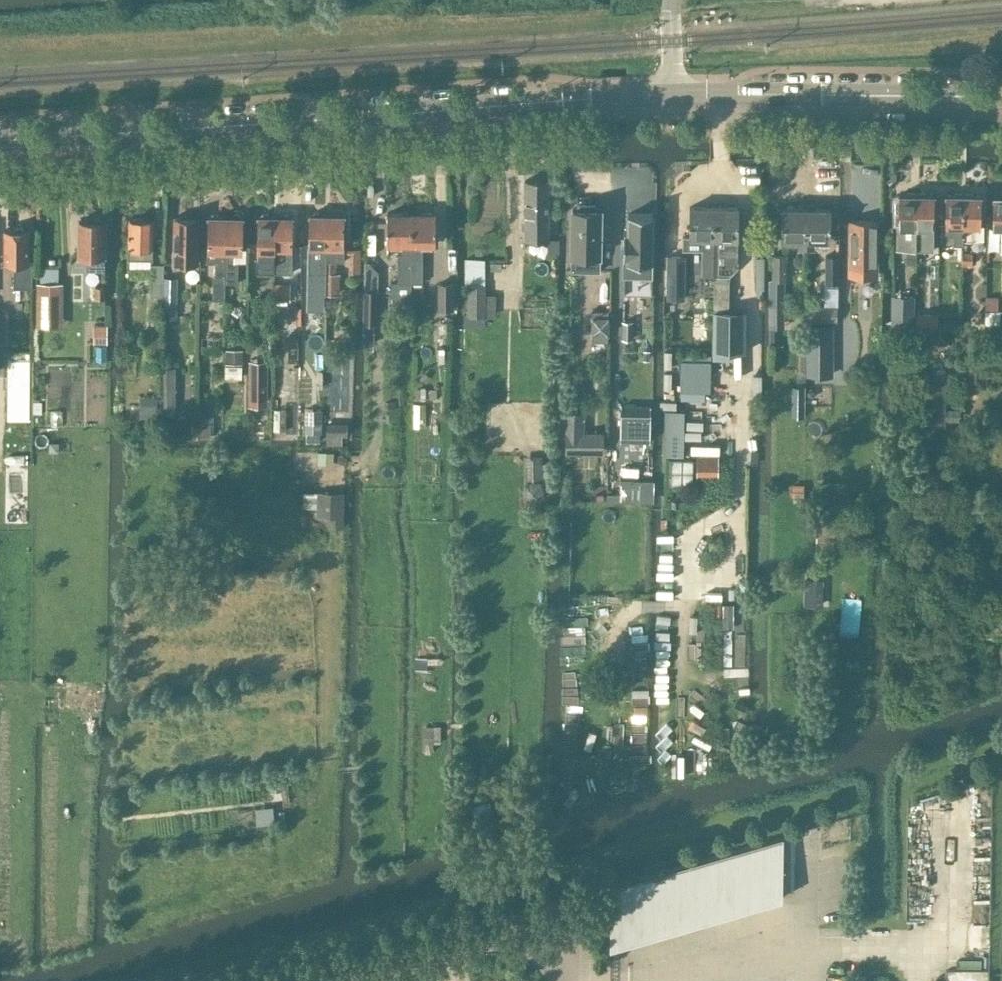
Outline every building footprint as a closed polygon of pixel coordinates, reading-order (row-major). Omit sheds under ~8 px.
[(549,180),(525,179),(525,238),(549,238),(549,180)] [(899,223),(898,248),(916,248),(917,191),(907,191),(906,193),(899,193),(899,223)] [(917,191),(916,248),(926,249),(928,249),(934,249),(934,224),(934,194),(927,194),(926,191),(917,191)] [(1001,251),(1001,191),(1001,194),(994,194),(994,224),(1001,224),(1001,251)] [(963,242),(963,240),(964,192),(954,192),(953,194),(946,194),(946,224),(955,224),(955,244),(963,244),(963,242)] [(964,192),(963,240),(974,240),(974,224),(981,224),(981,194),(974,194),(973,192),(964,192)] [(572,250),(585,250),(588,250),(588,266),(600,266),(600,204),(595,204),(595,200),(578,200),(578,204),(572,204),(572,250)] [(689,237),(683,237),(683,249),(702,250),(701,274),(715,274),(716,206),(690,206),(689,237)] [(713,309),(712,351),(746,352),(747,310),(729,309),(730,274),(737,266),(739,238),(739,206),(716,206),(715,274),(714,309),(713,309)] [(781,239),(808,239),(808,207),(782,207),(781,239)] [(831,208),(808,207),(808,239),(830,240),(831,208)] [(310,213),(309,272),(314,272),(326,272),(327,272),(327,259),(328,214),(321,214),(320,211),(314,211),(312,214),(310,213)] [(327,272),(326,294),(335,294),(336,259),(344,259),(344,252),(344,248),(344,243),(345,214),(342,214),(341,211),(335,211),(334,214),(328,214),(327,259),(327,272)] [(649,274),(648,211),(624,211),(624,230),(620,230),(620,250),(621,250),(621,254),(621,274),(649,274)] [(274,270),(276,215),(269,215),(268,213),(262,212),(261,215),(258,215),(257,270),(274,270)] [(412,212),(387,212),(387,244),(402,244),(402,255),(399,255),(399,282),(412,282),(412,212)] [(436,212),(412,212),(412,282),(423,282),(423,244),(436,244),(436,212)] [(192,214),(182,213),(180,216),(175,216),(174,263),(197,263),(198,217),(192,216),(192,214)] [(208,215),(207,261),(216,261),(215,314),(224,314),(225,282),(226,216),(219,215),(218,213),(212,213),(211,215),(208,215)] [(226,216),(225,282),(238,283),(239,262),(235,261),(235,247),(242,247),(243,216),(241,216),(239,213),(234,213),(232,216),(226,216)] [(276,215),(274,270),(291,270),(292,246),(293,215),(290,215),(289,213),(284,213),(282,215),(276,215)] [(100,217),(94,217),(91,220),(79,219),(78,252),(88,253),(88,268),(105,268),(106,220),(102,220),(100,217)] [(153,217),(129,217),(128,257),(152,258),(153,217)] [(851,265),(851,274),(878,275),(879,220),(875,220),(851,220),(851,265)] [(5,229),(4,261),(15,261),(15,273),(12,273),(12,288),(30,288),(30,261),(28,261),(28,229),(25,229),(23,226),(16,226),(14,229),(5,229)] [(471,250),(471,254),(482,255),(482,248),(480,248),(480,247),(473,246),(473,250),(471,250)] [(973,251),(963,251),(963,264),(972,264),(973,251)] [(907,252),(906,264),(916,264),(916,252),(907,252)] [(773,253),(772,279),(786,279),(786,254),(773,253)] [(839,254),(825,253),(825,280),(839,280),(839,254)] [(669,255),(669,295),(685,295),(685,255),(669,255)] [(486,316),(486,311),(486,294),(486,285),(485,285),(485,269),(483,269),(483,259),(466,259),(465,286),(469,286),(468,316),(484,316),(486,316)] [(164,263),(152,263),(151,295),(163,295),(164,263)] [(326,272),(314,272),(313,293),(325,293),(326,272)] [(178,276),(164,276),(163,316),(177,316),(178,276)] [(291,282),(275,282),(275,299),(276,299),(288,299),(290,299),(291,282)] [(453,282),(438,282),(438,307),(453,307),(453,282)] [(106,285),(95,285),(94,298),(106,298),(106,285)] [(39,308),(63,308),(63,287),(39,287),(39,308)] [(363,289),(362,322),(364,322),(375,322),(378,322),(378,317),(378,289),(364,289),(363,289)] [(495,294),(486,294),(486,311),(495,311),(495,294)] [(892,303),(892,323),(914,324),(914,303),(892,303)] [(838,321),(838,309),(824,309),(824,310),(806,310),(806,321),(824,321),(838,321)] [(986,309),(985,324),(1000,324),(1001,309),(999,309),(986,309)] [(916,324),(916,328),(938,328),(937,324),(938,318),(938,314),(916,313),(916,324)] [(484,316),(468,316),(465,316),(465,324),(484,324),(484,316)] [(593,316),(592,332),(608,333),(609,316),(593,316)] [(962,318),(938,318),(937,324),(938,328),(962,328),(962,318)] [(448,322),(440,321),(440,332),(448,332),(448,322)] [(623,321),(622,337),(632,337),(633,321),(623,321)] [(107,324),(94,324),(94,341),(107,341),(107,324)] [(834,324),(806,324),(806,376),(833,376),(834,324)] [(781,327),(770,327),(770,332),(770,342),(781,342),(781,327)] [(243,349),(226,349),(226,363),(243,363),(243,349)] [(249,360),(249,395),(268,395),(268,360),(249,360)] [(175,367),(164,367),(163,406),(174,407),(175,367)] [(932,367),(932,380),(945,381),(946,367),(932,367)] [(424,374),(420,379),(426,383),(430,378),(424,374)] [(794,384),(794,403),(806,403),(806,384),(796,384),(794,384)] [(437,389),(416,388),(416,399),(426,399),(426,398),(437,398),(437,389)] [(158,394),(140,393),(140,410),(158,410),(158,394)] [(620,404),(620,441),(650,441),(651,405),(620,404)] [(286,409),(274,409),(273,430),(286,430),(286,409)] [(62,410),(51,410),(51,425),(61,426),(62,410)] [(584,411),(566,412),(566,453),(603,453),(603,433),(584,433),(584,411)] [(214,434),(213,416),(198,416),(199,435),(214,434)] [(327,422),(326,435),(327,435),(327,440),(342,440),(342,435),(347,435),(347,423),(343,422),(327,422)] [(543,462),(543,455),(523,455),(524,500),(544,500),(544,490),(550,490),(549,462),(543,462)] [(697,455),(696,477),(718,477),(719,455),(697,455)] [(28,464),(6,463),(6,522),(27,522),(28,464)] [(608,476),(608,499),(625,500),(625,477),(608,476)] [(794,485),(794,496),(804,496),(805,485),(794,485)] [(317,490),(317,516),(344,517),(344,491),(317,490)] [(843,523),(819,521),(818,545),(841,547),(843,523)] [(719,541),(709,541),(709,555),(719,555),(719,541)] [(804,592),(804,605),(823,605),(823,592),(804,592)] [(816,637),(816,618),(808,618),(808,638),(816,637)] [(428,668),(427,656),(416,657),(416,668),(428,668)] [(66,681),(65,710),(96,710),(97,681),(66,680),(66,681)] [(906,693),(898,694),(899,703),(907,702),(906,693)] [(789,724),(789,740),(800,740),(800,724),(789,724)] [(434,742),(433,725),(422,725),(423,750),(434,750),(434,742)] [(282,779),(269,781),(270,791),(283,790),(282,779)] [(754,844),(753,905),(783,897),(784,836),(754,844)] [(709,837),(699,840),(702,853),(713,850),(709,837)]
